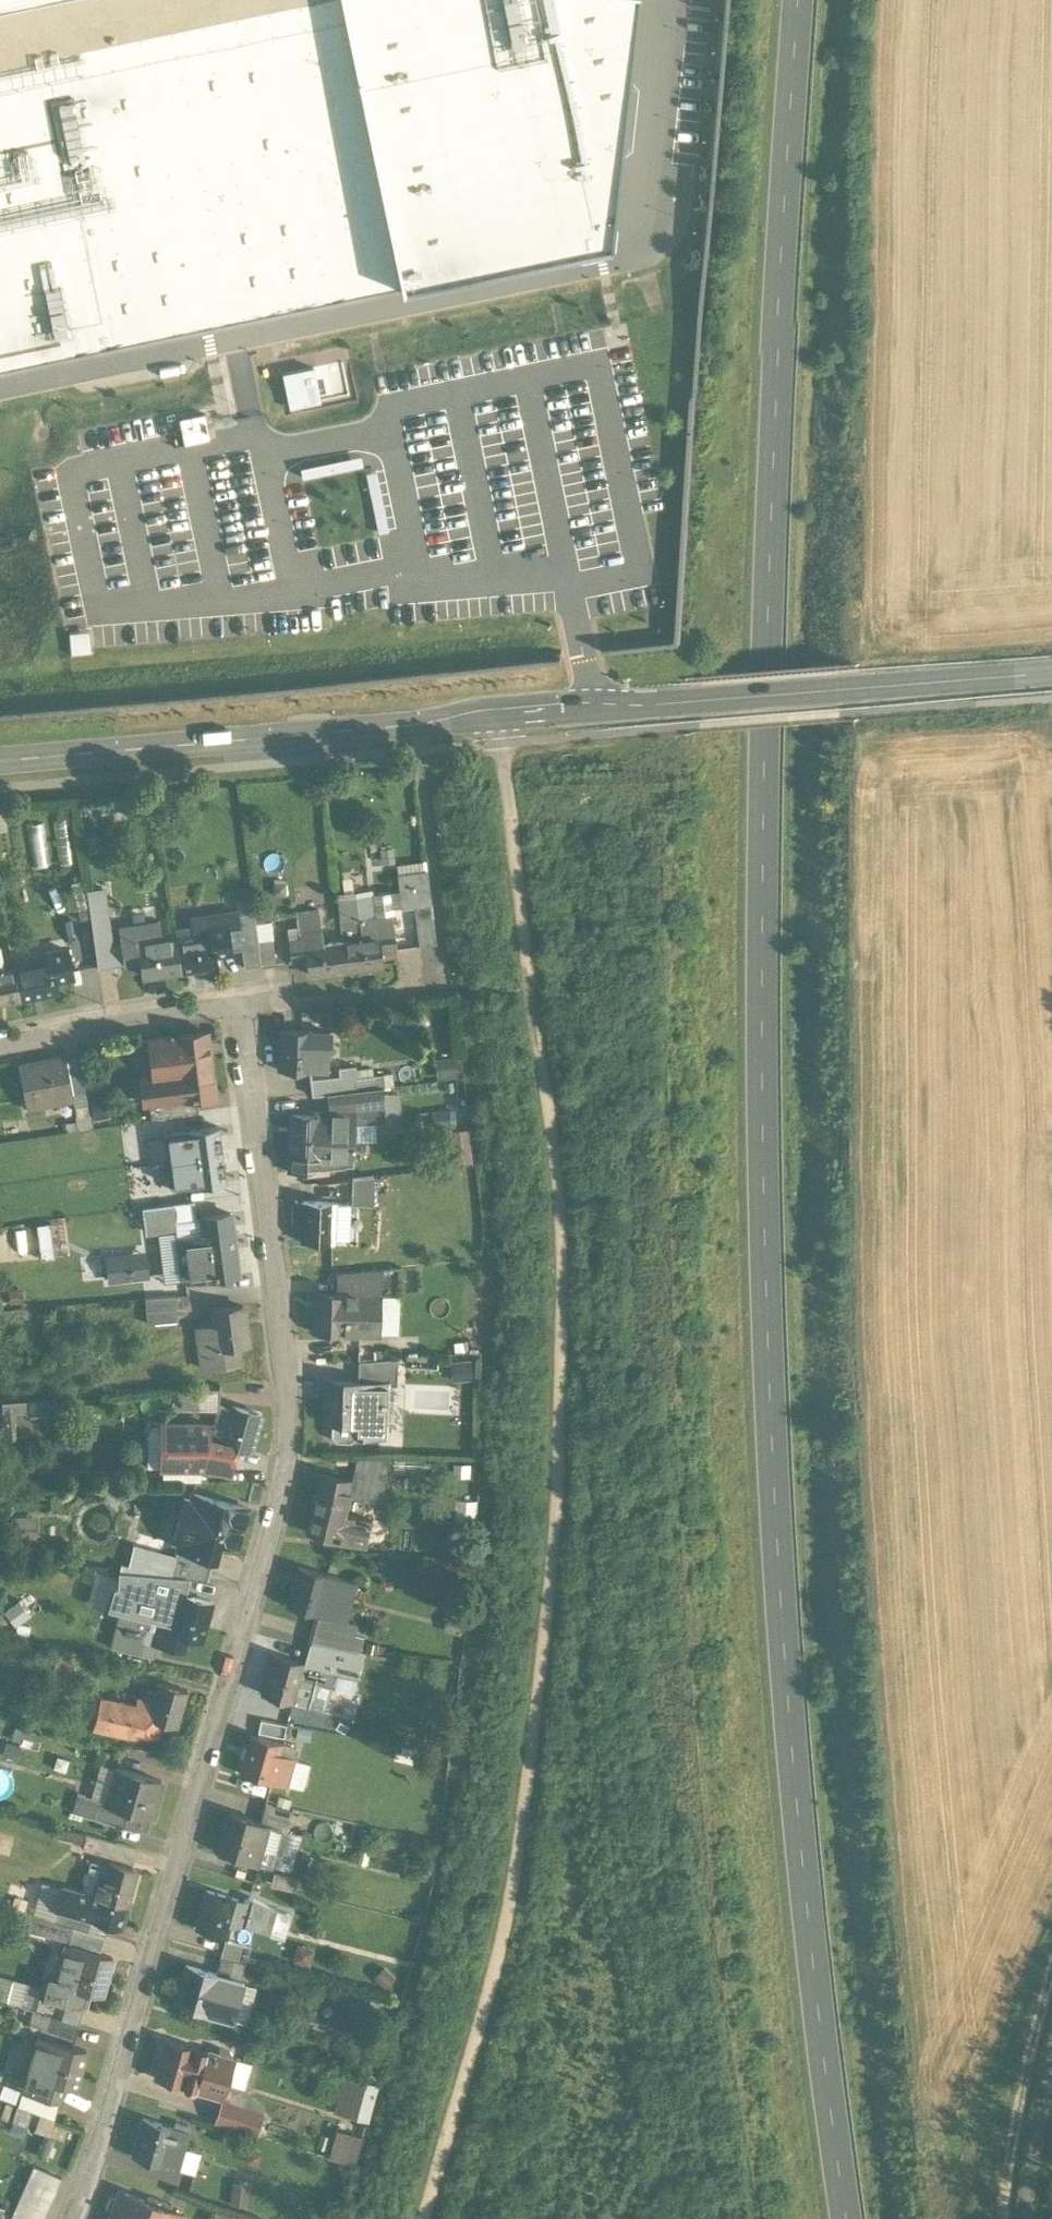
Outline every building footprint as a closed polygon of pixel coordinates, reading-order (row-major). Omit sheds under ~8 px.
[(610,242),(643,0),(0,0),(0,368),(610,242)] [(327,362),(282,374),(291,410),(351,395),(341,354),(326,357),(327,362)] [(180,416),(183,442),(209,439),(206,413),(180,416)] [(70,634),(73,655),(92,652),(89,631),(70,634)] [(436,946),(427,872),(400,876),(404,911),(405,911),(417,909),(422,948),(436,946)] [(87,887),(92,920),(94,938),(99,970),(108,968),(114,967),(109,936),(102,885),(87,887)] [(336,900),(341,942),(377,938),(377,931),(393,929),(394,936),(399,936),(392,894),(336,900)] [(296,907),(298,926),(320,923),(318,904),(296,907)] [(258,943),(273,941),(270,918),(255,920),(257,941),(258,943)] [(155,933),(154,922),(120,927),(126,965),(141,963),(139,948),(157,946),(175,943),(174,930),(155,933)] [(300,941),(288,942),(291,963),(302,962),(307,961),(305,947),(323,945),(320,923),(298,926),(300,941)] [(210,924),(194,926),(196,940),(212,938),(214,954),(222,952),(230,951),(226,928),(211,931),(210,924)] [(196,940),(194,926),(174,930),(175,943),(196,940)] [(393,929),(377,931),(377,938),(379,952),(395,950),(394,936),(393,929)] [(196,940),(175,943),(180,971),(216,966),(214,954),(212,938),(196,940)] [(377,938),(341,942),(345,970),(381,966),(379,952),(377,938)] [(258,943),(257,941),(242,943),(245,969),(261,967),(258,943)] [(273,941),(258,943),(261,967),(276,965),(273,941)] [(323,945),(305,947),(307,961),(309,975),(345,970),(341,942),(323,945)] [(157,946),(139,948),(141,963),(144,977),(180,971),(175,943),(157,946)] [(66,950),(46,954),(48,964),(50,964),(53,981),(71,977),(66,950)] [(20,999),(14,971),(3,973),(0,961),(0,1003),(20,999)] [(48,964),(14,971),(20,999),(56,992),(53,981),(50,964),(48,964)] [(312,1032),(279,1031),(278,1071),(311,1072),(311,1055),(312,1032)] [(329,1033),(312,1032),(311,1055),(328,1056),(329,1033)] [(206,1033),(155,1040),(159,1075),(159,1077),(211,1071),(206,1033)] [(65,1057),(18,1065),(26,1109),(73,1100),(72,1092),(65,1057)] [(354,1066),(338,1068),(339,1076),(309,1079),(310,1084),(311,1096),(326,1094),(376,1088),(374,1076),(356,1078),(354,1066)] [(211,1071),(159,1077),(159,1075),(150,1076),(145,1077),(148,1099),(149,1104),(196,1097),(214,1095),(211,1071)] [(383,1075),(374,1076),(376,1088),(382,1088),(384,1088),(383,1075)] [(148,1099),(145,1077),(137,1080),(140,1101),(148,1099)] [(376,1088),(326,1094),(328,1102),(328,1107),(347,1107),(383,1105),(382,1088),(376,1088)] [(78,1091),(72,1092),(73,1100),(78,1130),(91,1128),(84,1090),(78,1091)] [(109,1095),(93,1099),(98,1119),(114,1115),(109,1095)] [(196,1097),(149,1104),(151,1119),(172,1116),(198,1112),(197,1107),(196,1097)] [(383,1105),(347,1107),(348,1125),(384,1123),(383,1105)] [(347,1107),(328,1107),(329,1114),(322,1114),(321,1119),(291,1116),(290,1155),(320,1156),(320,1165),(323,1169),(344,1167),(346,1165),(352,1165),(353,1141),(348,1136),(348,1125),(347,1107)] [(166,1162),(221,1155),(218,1128),(190,1131),(163,1134),(166,1162)] [(472,1134),(456,1136),(460,1166),(476,1164),(472,1134)] [(221,1155),(166,1162),(169,1189),(225,1183),(221,1155)] [(320,1156),(290,1155),(289,1173),(323,1169),(320,1165),(320,1156)] [(373,1177),(352,1180),(351,1204),(372,1205),(373,1177)] [(193,1201),(152,1207),(155,1225),(196,1219),(193,1201)] [(303,1203),(295,1202),(294,1223),(301,1224),(303,1203)] [(317,1203),(303,1203),(301,1224),(301,1241),(332,1242),(333,1228),(334,1204),(317,1203)] [(229,1214),(201,1218),(204,1239),(206,1255),(234,1251),(229,1214)] [(234,1251),(206,1255),(204,1239),(178,1243),(183,1281),(237,1274),(234,1251)] [(147,1247),(105,1251),(108,1280),(150,1276),(147,1247)] [(299,1273),(327,1272),(326,1253),(298,1254),(299,1273)] [(376,1270),(336,1274),(336,1287),(336,1294),(363,1295),(363,1282),(376,1282),(376,1270)] [(376,1282),(363,1282),(363,1295),(375,1296),(376,1282)] [(336,1294),(314,1293),(312,1333),(374,1335),(375,1296),(363,1295),(336,1294)] [(175,1296),(145,1298),(147,1324),(177,1322),(176,1304),(175,1296)] [(242,1307),(213,1311),(216,1326),(198,1329),(203,1368),(239,1364),(237,1345),(246,1344),(242,1307)] [(397,1359),(358,1362),(358,1373),(357,1383),(387,1384),(387,1386),(397,1387),(397,1359)] [(357,1383),(325,1382),(323,1422),(355,1424),(355,1436),(385,1437),(387,1386),(387,1384),(357,1383)] [(217,1407),(216,1390),(174,1391),(175,1409),(217,1407)] [(52,1403),(3,1408),(5,1434),(6,1437),(55,1432),(52,1403)] [(212,1426),(209,1426),(162,1425),(162,1469),(206,1469),(206,1461),(232,1466),(234,1457),(236,1447),(223,1443),(231,1410),(217,1406),(212,1426)] [(259,1415),(232,1407),(231,1410),(223,1443),(236,1447),(249,1451),(259,1415)] [(392,1460),(357,1459),(355,1471),(352,1483),(384,1491),(392,1460)] [(351,1482),(319,1475),(306,1533),(340,1541),(341,1537),(365,1543),(370,1521),(344,1515),(348,1498),(351,1482)] [(384,1491),(352,1483),(351,1482),(348,1498),(381,1506),(384,1491)] [(246,1509),(192,1494),(178,1548),(214,1557),(218,1541),(236,1546),(246,1509)] [(175,1559),(133,1548),(127,1568),(120,1567),(119,1573),(170,1578),(178,1548),(175,1559)] [(214,1557),(178,1548),(170,1578),(189,1580),(207,1581),(214,1557)] [(350,1583),(298,1568),(287,1607),(340,1621),(350,1583)] [(170,1578),(119,1573),(117,1590),(114,1589),(108,1612),(120,1615),(111,1649),(151,1658),(155,1644),(183,1652),(188,1637),(201,1640),(211,1604),(185,1597),(187,1588),(189,1580),(170,1578)] [(355,1637),(314,1626),(312,1635),(309,1645),(351,1653),(351,1652),(355,1637)] [(351,1653),(309,1645),(304,1665),(300,1680),(315,1684),(335,1690),(338,1677),(356,1682),(364,1654),(351,1652),(351,1653)] [(304,1665),(273,1657),(262,1695),(293,1704),(300,1680),(304,1665)] [(315,1684),(300,1680),(293,1704),(309,1708),(315,1684)] [(187,1692),(159,1684),(156,1695),(152,1711),(149,1720),(163,1724),(177,1728),(187,1692)] [(335,1690),(315,1684),(309,1708),(352,1721),(358,1698),(335,1690)] [(156,1695),(147,1692),(145,1702),(136,1706),(152,1711),(156,1695)] [(136,1706),(101,1696),(93,1726),(138,1739),(140,1734),(159,1739),(163,1724),(149,1720),(152,1711),(136,1706)] [(260,1722),(258,1734),(283,1739),(286,1726),(260,1722)] [(240,1775),(271,1784),(287,1788),(298,1750),(281,1746),(251,1738),(240,1775)] [(116,1770),(105,1805),(78,1795),(73,1813),(134,1831),(139,1815),(124,1811),(134,1775),(116,1770)] [(161,1783),(134,1775),(124,1811),(139,1815),(151,1819),(161,1783)] [(292,1814),(265,1806),(262,1813),(259,1824),(282,1830),(282,1831),(287,1833),(292,1814)] [(259,1824),(229,1815),(219,1853),(272,1868),(282,1831),(282,1830),(259,1824)] [(137,1850),(86,1836),(82,1850),(133,1865),(135,1858),(137,1850)] [(109,1863),(106,1874),(100,1872),(93,1897),(62,1889),(56,1911),(92,1921),(121,1929),(137,1871),(109,1863)] [(267,1882),(265,1889),(289,1894),(292,1880),(268,1875),(267,1882)] [(272,1910),(249,1898),(244,1902),(243,1906),(237,1904),(238,1901),(207,1892),(196,1930),(227,1939),(230,1928),(235,1929),(244,1928),(266,1934),(272,1910)] [(272,1910),(266,1934),(283,1939),(291,1913),(272,1910)] [(92,1921),(56,1911),(53,1923),(73,1929),(89,1933),(92,1921)] [(73,1929),(53,1923),(24,1915),(19,1930),(69,1943),(73,1929)] [(89,1933),(73,1929),(69,1943),(68,1947),(99,1956),(102,1945),(105,1938),(89,1933)] [(249,1949),(225,1942),(223,1950),(220,1958),(221,1958),(221,1959),(244,1965),(249,1949)] [(68,1947),(66,1947),(65,1950),(62,1950),(57,1969),(60,1970),(57,1980),(49,1978),(44,1997),(43,1999),(83,2010),(83,2009),(85,2010),(90,1993),(102,1997),(113,1959),(99,1956),(68,1947)] [(244,1965),(221,1959),(218,1968),(216,1975),(240,1982),(244,1965)] [(216,1975),(186,1967),(175,2005),(211,2015),(212,2013),(218,2015),(218,2017),(230,2021),(241,1982),(216,1975)] [(83,2010),(43,1999),(44,1997),(38,1996),(34,2011),(52,2017),(79,2026),(81,2018),(83,2010)] [(52,2017),(34,2011),(29,2026),(47,2032),(52,2017)] [(79,2026),(52,2017),(47,2032),(74,2040),(76,2035),(79,2026)] [(24,2079),(31,2042),(14,2039),(7,2075),(24,2079)] [(58,2045),(38,2039),(23,2092),(59,2101),(63,2085),(48,2081),(58,2045)] [(218,2057),(165,2041),(154,2080),(185,2088),(185,2091),(187,2093),(189,2094),(192,2095),(195,2094),(197,2092),(222,2099),(225,2098),(227,2096),(229,2094),(230,2091),(229,2088),(228,2085),(226,2083),(229,2072),(233,2059),(232,2056),(230,2054),(220,2051),(218,2057)] [(86,2053),(58,2045),(48,2081),(63,2085),(76,2089),(86,2053)] [(355,2080),(343,2076),(334,2112),(345,2115),(346,2114),(367,2121),(376,2087),(355,2081),(355,2080)] [(59,2101),(23,2092),(19,2107),(53,2120),(56,2111),(59,2101)] [(256,2118),(223,2107),(221,2115),(218,2125),(250,2135),(250,2136),(256,2137),(262,2119),(257,2118),(256,2118)] [(174,2130),(144,2121),(133,2158),(163,2167),(174,2130)] [(174,2130),(163,2167),(203,2178),(209,2154),(194,2149),(198,2136),(174,2130)] [(362,2137),(336,2131),(328,2159),(353,2168),(362,2137)] [(13,2218),(41,2218),(59,2178),(35,2168),(13,2218)] [(247,2205),(250,2184),(236,2182),(233,2203),(247,2205)] [(148,2197),(146,2202),(120,2192),(117,2201),(110,2199),(105,2211),(112,2214),(110,2218),(184,2218),(185,2217),(170,2211),(172,2206),(148,2197)]
